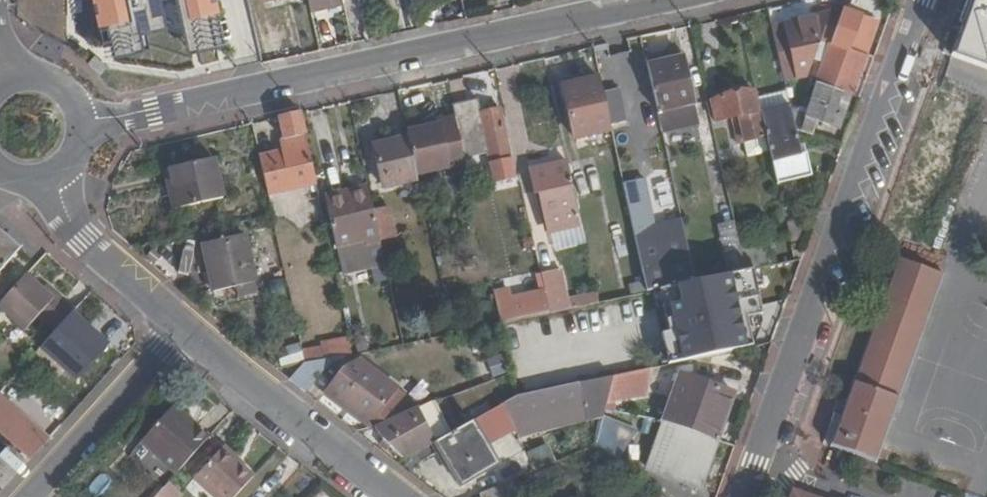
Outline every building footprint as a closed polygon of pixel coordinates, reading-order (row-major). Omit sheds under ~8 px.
[(107,61),(147,55),(142,31),(179,24),(187,53),(217,44),(209,12),(218,9),(215,0),(93,0),(107,61)] [(311,11),(344,3),(343,0),(308,0),(311,11)] [(818,123),(840,131),(866,56),(854,51),(863,20),(844,13),(806,119),(801,133),(813,137),(818,123)] [(817,18),(779,15),(776,77),(814,79),(817,18)] [(983,19),(986,28),(969,32),(977,75),(986,73),(986,18),(983,19)] [(686,59),(651,66),(662,114),(695,106),(697,106),(686,59)] [(610,130),(599,79),(566,86),(576,137),(610,130)] [(611,123),(625,120),(618,87),(603,90),(611,123)] [(985,102),(953,90),(949,100),(939,96),(891,234),(931,250),(985,102)] [(785,91),(759,96),(763,113),(788,108),(785,91)] [(724,114),(716,117),(718,124),(736,120),(742,146),(767,140),(756,93),(720,102),(724,114)] [(479,101),(454,106),(457,119),(466,159),(491,154),(498,183),(517,178),(502,111),(482,115),(479,101)] [(713,103),(716,117),(724,114),(720,102),(713,103)] [(700,125),(695,106),(662,114),(666,133),(700,125)] [(788,108),(763,113),(779,186),(812,179),(808,157),(802,158),(797,131),(793,130),(788,108)] [(792,108),(788,108),(793,130),(797,131),(792,108)] [(285,151),(260,157),(268,194),(316,183),(301,113),(279,118),(285,151)] [(426,130),(407,134),(408,139),(416,174),(467,165),(466,159),(457,119),(440,122),(440,127),(426,130)] [(416,174),(408,139),(377,146),(386,186),(417,179),(416,174)] [(177,206),(172,207),(175,219),(223,208),(213,160),(169,169),(177,206)] [(570,164),(569,164),(534,172),(538,194),(545,193),(553,235),(583,229),(573,187),(575,187),(570,164)] [(164,170),(172,207),(177,206),(169,169),(164,170)] [(647,184),(625,188),(648,294),(698,283),(688,237),(660,243),(647,184)] [(371,196),(369,186),(354,189),(356,199),(371,196)] [(356,199),(354,189),(325,195),(343,270),(386,261),(374,210),(371,196),(356,199)] [(374,210),(386,261),(395,259),(390,235),(394,234),(388,208),(374,210)] [(306,233),(322,229),(318,210),(302,213),(306,233)] [(741,251),(736,224),(719,227),(729,277),(746,273),(741,251)] [(21,251),(0,234),(0,275),(21,251)] [(256,296),(253,284),(243,236),(199,246),(210,293),(234,288),(237,300),(256,296)] [(769,245),(741,251),(746,273),(795,264),(793,252),(772,256),(769,245)] [(902,261),(892,289),(936,305),(946,277),(902,261)] [(562,268),(542,272),(546,293),(550,312),(571,308),(569,299),(562,268)] [(26,278),(0,307),(0,314),(24,334),(37,320),(53,302),(41,292),(26,278)] [(643,283),(631,285),(633,297),(646,294),(643,283)] [(45,288),(41,292),(53,302),(37,320),(43,325),(62,303),(45,288)] [(741,336),(732,288),(602,314),(601,310),(583,314),(583,319),(526,330),(537,378),(741,336)] [(550,312),(546,293),(518,299),(516,289),(496,293),(503,324),(551,314),(550,312)] [(936,305),(892,289),(868,356),(912,372),(936,305)] [(600,304),(597,293),(569,299),(571,308),(571,310),(600,304)] [(66,320),(73,313),(62,303),(43,325),(54,335),(66,320)] [(80,332),(66,320),(54,335),(40,351),(76,383),(105,349),(94,338),(91,342),(80,332)] [(83,329),(80,332),(91,342),(94,338),(83,329)] [(306,361),(302,346),(278,352),(281,367),(306,361)] [(912,372),(868,356),(851,405),(845,419),(835,415),(825,446),(879,465),(912,372)] [(504,359),(489,364),(495,382),(510,377),(504,359)] [(327,392),(372,428),(401,418),(381,399),(391,386),(361,363),(343,371),(327,392)] [(294,371),(285,383),(302,396),(318,375),(308,368),(294,371)] [(649,397),(652,369),(614,377),(613,383),(608,405),(649,397)] [(733,397),(680,379),(647,471),(700,489),(733,397)] [(606,414),(608,405),(613,383),(514,403),(519,423),(587,408),(589,417),(606,414)] [(28,461),(50,437),(0,391),(0,435),(28,461)] [(845,419),(851,405),(840,402),(835,415),(845,419)] [(436,405),(419,411),(435,438),(437,441),(451,433),(436,405)] [(190,436),(193,433),(169,411),(166,415),(190,436)] [(401,418),(372,428),(385,442),(402,456),(435,438),(419,411),(401,418)] [(162,467),(190,436),(166,415),(139,447),(162,467)] [(600,446),(618,461),(632,442),(605,420),(600,446)] [(476,422),(427,448),(433,459),(443,454),(461,489),(500,468),(476,422)] [(206,444),(193,433),(190,436),(162,467),(176,478),(206,444)] [(207,496),(239,496),(254,480),(221,451),(192,484),(207,496)] [(480,495),(481,496),(520,496),(521,496),(514,481),(480,495)] [(160,496),(178,496),(168,488),(160,496)]
